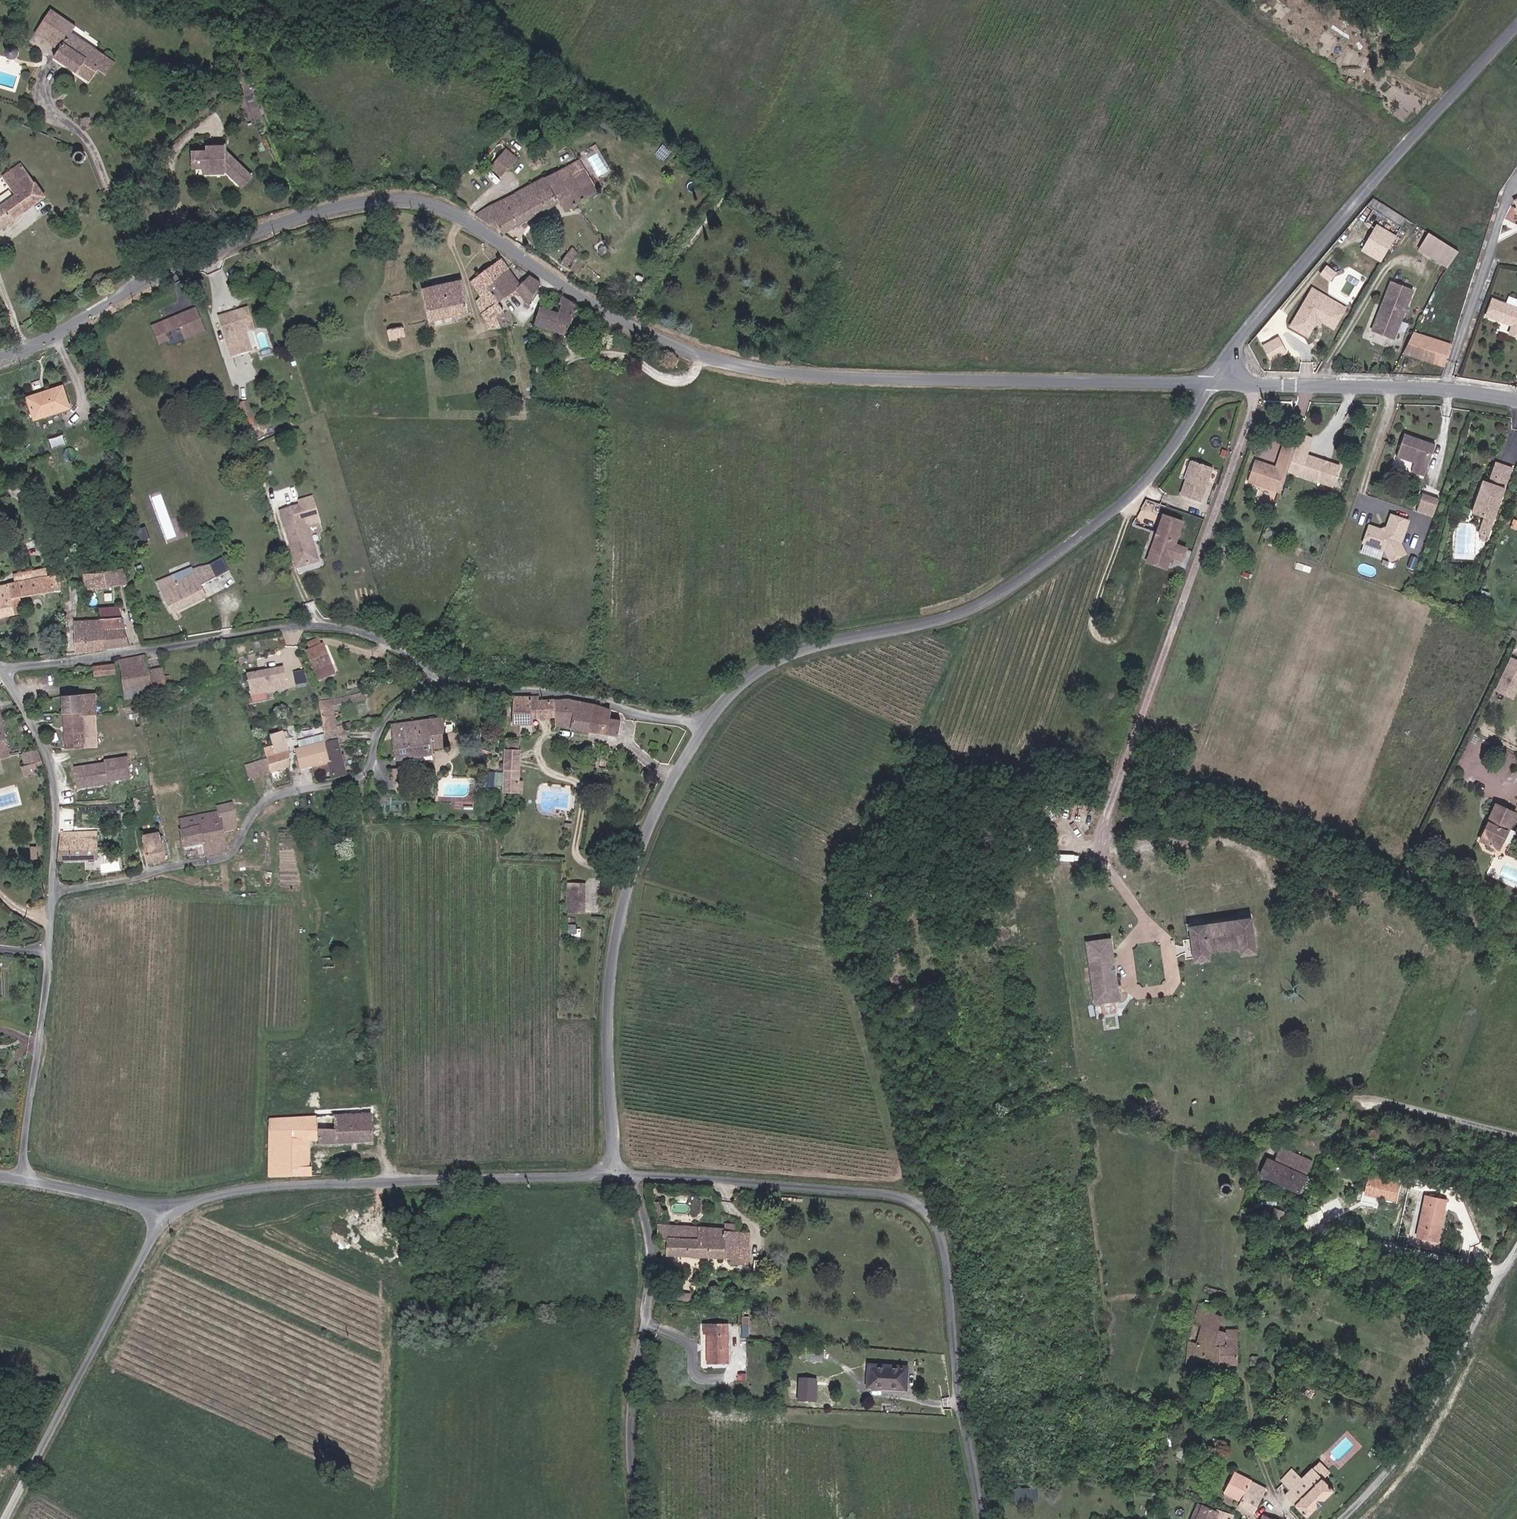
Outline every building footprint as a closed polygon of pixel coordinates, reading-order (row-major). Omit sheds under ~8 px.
[(49,32),(57,20),(47,16),(40,26),(49,32)] [(68,27),(57,20),(49,32),(47,35),(57,42),(68,27)] [(94,57),(103,45),(69,26),(68,27),(57,42),(53,48),(94,71),(101,63),(94,57)] [(10,43),(5,42),(1,45),(0,46),(0,56),(2,57),(4,58),(7,58),(11,58),(13,55),(15,52),(14,48),(13,45),(10,43)] [(114,52),(103,45),(94,57),(101,63),(104,65),(114,52)] [(496,136),(488,143),(503,155),(511,146),(496,136)] [(213,159),(213,165),(222,164),(225,161),(241,179),(252,169),(230,142),(224,142),(224,138),(207,138),(207,143),(192,144),(192,160),(204,159),(213,159)] [(503,155),(488,143),(483,149),(480,146),(477,150),(495,164),(503,155)] [(563,156),(465,198),(478,207),(489,202),(498,216),(557,189),(565,198),(570,195),(575,200),(582,196),(580,191),(596,183),(574,146),(561,151),(563,156)] [(213,167),(213,165),(213,159),(204,159),(204,168),(213,167)] [(5,169),(9,173),(3,178),(15,197),(0,206),(0,227),(44,199),(19,160),(5,169)] [(1374,238),(1391,249),(1399,236),(1381,225),(1374,238)] [(1420,250),(1453,267),(1462,248),(1430,231),(1420,250)] [(571,234),(554,250),(558,255),(575,239),(571,234)] [(1391,249),(1374,238),(1367,249),(1384,260),(1391,249)] [(498,284),(509,273),(485,258),(472,275),(485,308),(494,305),(496,309),(510,302),(506,294),(498,284)] [(1332,279),(1338,271),(1329,264),(1323,273),(1332,279)] [(524,271),(509,273),(498,284),(506,294),(513,288),(526,297),(534,280),(524,271)] [(462,279),(419,289),(427,319),(469,309),(462,279)] [(1395,341),(1414,291),(1392,283),(1374,333),(1395,341)] [(578,321),(582,302),(556,288),(551,305),(532,300),(531,316),(578,321)] [(1314,291),(1306,304),(1293,327),(1307,337),(1316,324),(1316,319),(1321,318),(1322,323),(1331,329),(1336,327),(1343,316),(1319,301),(1322,296),(1314,291)] [(194,294),(187,297),(194,319),(201,317),(194,294)] [(252,317),(246,295),(220,303),(232,344),(252,338),(246,319),(252,317)] [(1319,301),(1343,316),(1346,311),(1322,296),(1319,301)] [(187,297),(148,309),(154,327),(164,324),(162,317),(176,313),(180,324),(194,319),(187,297)] [(1516,312),(1493,303),(1487,319),(1510,327),(1511,324),(1516,327),(1516,312)] [(391,339),(407,335),(405,325),(388,329),(391,339)] [(1454,355),(1418,344),(1410,363),(1448,375),(1454,355)] [(1280,346),(1264,351),(1268,366),(1285,361),(1280,346)] [(248,388),(241,391),(246,407),(254,404),(248,388)] [(24,403),(33,425),(68,411),(60,390),(24,403)] [(1402,457),(1409,434),(1404,433),(1397,455),(1402,457)] [(1418,438),(1409,434),(1402,457),(1412,460),(1418,438)] [(1431,441),(1418,438),(1412,460),(1414,461),(1412,469),(1422,472),(1431,441)] [(1431,441),(1422,472),(1424,473),(1433,442),(1431,441)] [(1250,481),(1282,492),(1298,446),(1286,442),(1278,467),(1257,460),(1250,481)] [(1308,456),(1301,476),(1335,487),(1341,466),(1308,456)] [(1203,503),(1215,469),(1196,462),(1184,496),(1203,503)] [(1485,485),(1481,498),(1483,499),(1482,504),(1479,503),(1474,516),(1488,521),(1495,523),(1513,471),(1498,466),(1491,488),(1485,485)] [(1495,523),(1497,524),(1514,471),(1513,471),(1495,523)] [(304,492),(284,498),(301,554),(322,547),(304,492)] [(1421,511),(1438,517),(1443,500),(1427,495),(1421,511)] [(1380,528),(1376,543),(1385,546),(1387,544),(1396,515),(1394,515),(1390,527),(1386,529),(1380,528)] [(1408,519),(1396,515),(1387,544),(1396,561),(1408,519)] [(1167,517),(1156,551),(1152,563),(1171,569),(1175,557),(1187,562),(1191,550),(1179,546),(1186,524),(1167,517)] [(1412,521),(1408,519),(1396,561),(1397,562),(1411,555),(1404,541),(1405,541),(1412,521)] [(1489,539),(1495,523),(1488,521),(1483,537),(1484,537),(1489,539)] [(1368,541),(1376,543),(1380,528),(1373,526),(1368,541)] [(1474,558),(1475,547),(1454,545),(1454,557),(1474,558)] [(211,555),(216,565),(227,560),(222,551),(211,555)] [(216,565),(211,555),(189,559),(156,574),(172,604),(208,587),(204,579),(217,572),(216,565)] [(84,576),(87,592),(125,585),(123,569),(84,576)] [(51,573),(6,583),(10,601),(54,591),(51,573)] [(6,583),(0,584),(0,612),(12,610),(10,601),(6,583)] [(101,618),(122,615),(121,607),(100,610),(101,617),(101,618)] [(103,628),(106,647),(127,643),(122,615),(101,618),(103,628)] [(72,621),(74,632),(103,628),(101,618),(101,617),(72,621)] [(106,647),(103,628),(74,632),(78,650),(106,647)] [(326,657),(330,656),(324,634),(307,638),(315,669),(328,666),(326,657)] [(122,659),(123,670),(153,665),(152,655),(122,659)] [(1511,655),(1496,690),(1516,698),(1516,696),(1516,658),(1511,655)] [(286,677),(282,656),(245,661),(249,683),(286,677)] [(299,660),(289,659),(289,672),(299,672),(299,660)] [(114,671),(113,660),(95,663),(96,674),(114,671)] [(123,670),(124,685),(154,681),(153,670),(153,665),(123,670)] [(153,670),(154,681),(156,694),(168,692),(165,670),(153,670)] [(156,694),(154,681),(124,685),(125,704),(134,703),(134,698),(156,694)] [(83,710),(98,710),(96,688),(82,693),(83,710)] [(99,734),(98,710),(83,710),(82,693),(67,698),(70,736),(91,735),(99,734)] [(535,720),(560,721),(561,698),(539,694),(513,695),(513,722),(534,723),(535,720)] [(612,708),(561,698),(560,721),(559,729),(623,734),(624,719),(612,717),(612,708)] [(313,714),(324,711),(322,705),(311,707),(313,714)] [(1,710),(0,710),(0,755),(8,753),(1,710)] [(313,714),(315,724),(326,721),(324,711),(313,714)] [(432,736),(444,736),(442,718),(392,725),(396,759),(433,755),(433,749),(432,736)] [(318,738),(323,755),(327,772),(339,769),(331,736),(338,734),(334,720),(326,721),(315,724),(318,738)] [(253,742),(254,748),(281,743),(278,725),(260,729),(261,740),(253,742)] [(432,736),(433,749),(445,748),(444,736),(432,736)] [(494,736),(493,767),(510,768),(510,736),(494,736)] [(285,747),(289,765),(323,755),(318,738),(285,747)] [(18,764),(20,774),(42,768),(34,742),(20,748),(23,763),(18,764)] [(109,749),(78,754),(82,774),(113,769),(113,766),(135,762),(131,742),(108,746),(109,749)] [(281,743),(254,748),(255,752),(257,767),(280,763),(281,743)] [(235,770),(257,767),(255,752),(233,757),(235,770)] [(510,768),(493,767),(493,780),(515,781),(515,768),(510,768)] [(217,812),(230,809),(225,791),(210,795),(211,801),(183,808),(180,804),(172,807),(179,839),(197,835),(201,847),(224,841),(219,821),(217,812)] [(312,806),(311,794),(298,795),(299,808),(312,806)] [(1493,818),(1499,805),(1497,804),(1485,831),(1487,832),(1491,824),(1493,825),(1495,820),(1493,818)] [(1499,805),(1493,818),(1495,820),(1493,825),(1491,824),(1487,832),(1483,840),(1501,848),(1505,840),(1510,827),(1513,828),(1516,830),(1516,813),(1499,805)] [(217,812),(219,821),(233,817),(230,809),(217,812)] [(145,852),(160,848),(154,825),(140,829),(145,852)] [(100,827),(61,830),(59,862),(100,857),(100,827)] [(586,911),(587,881),(568,881),(567,910),(586,911)] [(1196,928),(1201,964),(1214,962),(1213,953),(1243,949),(1244,958),(1260,955),(1255,921),(1196,928)] [(1198,964),(1201,964),(1196,928),(1193,928),(1198,964)] [(1123,1003),(1115,941),(1091,944),(1099,1006),(1123,1003)] [(315,1128),(316,1142),(369,1138),(368,1110),(329,1114),(330,1127),(315,1128)] [(310,1142),(316,1142),(315,1128),(330,1127),(329,1114),(263,1120),(264,1182),(307,1178),(306,1163),(286,1164),(285,1139),(305,1138),(310,1138),(310,1142)] [(286,1164),(306,1163),(305,1138),(285,1139),(286,1164)] [(1274,1165),(1269,1163),(1263,1178),(1301,1193),(1313,1163),(1280,1150),(1274,1165)] [(1400,1199),(1402,1179),(1367,1177),(1366,1196),(1400,1199)] [(1450,1205),(1431,1199),(1420,1239),(1440,1244),(1450,1205)] [(708,1226),(652,1230),(653,1244),(660,1244),(661,1254),(723,1250),(724,1255),(731,1255),(730,1240),(737,1239),(737,1230),(734,1230),(734,1228),(709,1229),(708,1226)] [(1440,1244),(1420,1239),(1417,1250),(1437,1255),(1440,1244)] [(1198,1306),(1195,1331),(1222,1334),(1225,1318),(1214,1317),(1215,1309),(1198,1306)] [(727,1313),(703,1313),(703,1323),(708,1323),(708,1355),(727,1355),(727,1313)] [(1195,1331),(1190,1362),(1197,1363),(1239,1365),(1243,1332),(1232,1331),(1231,1335),(1222,1334),(1195,1331)] [(869,1359),(867,1381),(906,1384),(908,1362),(869,1359)] [(1196,1375),(1197,1363),(1190,1362),(1188,1374),(1196,1375)] [(819,1402),(820,1379),(801,1377),(800,1401),(819,1402)] [(1313,1463),(1307,1468),(1317,1478),(1323,1473),(1313,1463)] [(1317,1478),(1307,1468),(1298,1478),(1288,1469),(1277,1481),(1286,1491),(1281,1496),(1303,1518),(1329,1490),(1317,1478)] [(1255,1496),(1259,1486),(1231,1475),(1223,1495),(1240,1502),(1238,1507),(1253,1513),(1259,1498),(1255,1496)] [(1017,1499),(1038,1499),(1038,1487),(1017,1487),(1017,1499)] [(1202,1504),(1197,1518),(1229,1518),(1232,1512),(1217,1507),(1216,1510),(1202,1504)]
